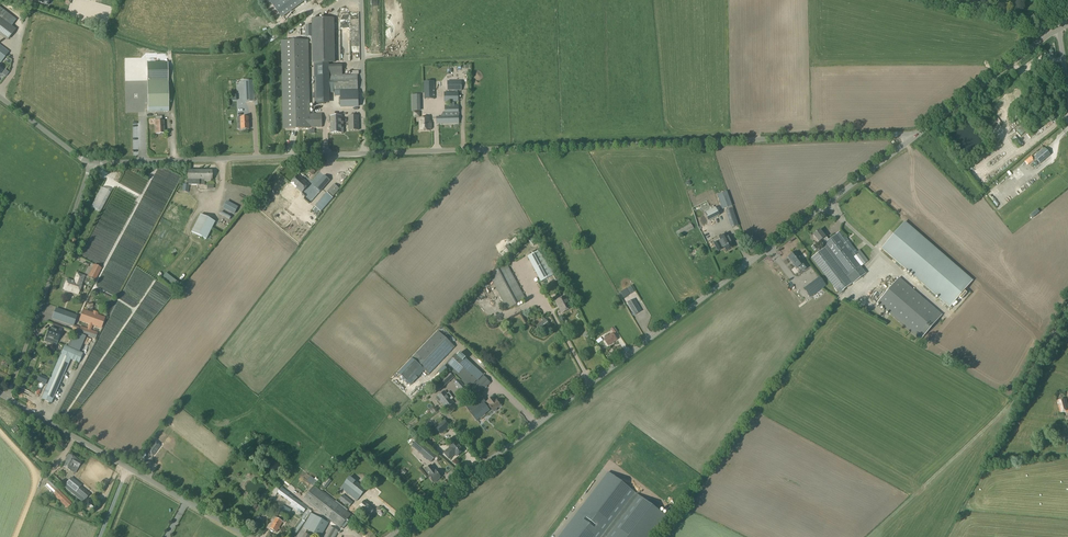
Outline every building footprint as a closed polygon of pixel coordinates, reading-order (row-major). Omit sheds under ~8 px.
[(282,19),(308,0),(268,0),(282,19)] [(9,40),(16,30),(11,26),(0,17),(0,33),(9,40)] [(336,18),(313,18),(314,63),(329,63),(337,63),(336,18)] [(308,40),(281,41),(284,129),(309,128),(310,128),(322,127),(322,114),(310,114),(308,40)] [(1,63),(9,52),(5,49),(0,45),(0,62),(1,63)] [(167,63),(147,63),(147,79),(147,80),(147,101),(148,112),(168,111),(168,100),(168,80),(167,63)] [(329,66),(329,63),(314,63),(314,79),(329,78),(329,75),(329,66)] [(356,75),(329,75),(329,78),(329,91),(340,90),(357,90),(356,75)] [(246,102),(254,101),(253,81),(244,82),(246,102)] [(447,81),(447,90),(462,90),(462,81),(447,81)] [(433,82),(424,82),(424,100),(434,99),(433,82)] [(145,93),(144,83),(127,84),(128,108),(138,108),(137,99),(134,99),(134,93),(145,93)] [(358,92),(341,92),(342,108),(358,108),(358,92)] [(458,92),(444,92),(444,102),(458,102),(458,92)] [(449,106),(445,106),(445,112),(458,112),(458,106),(454,106),(454,103),(449,103),(449,106)] [(1007,135),(1011,116),(993,111),(989,130),(1007,135)] [(156,122),(155,122),(156,134),(157,134),(157,135),(160,134),(164,133),(163,121),(162,121),(162,116),(156,117),(156,122)] [(342,116),(330,117),(330,133),(343,133),(343,127),(342,128),(342,116)] [(358,116),(348,116),(349,131),(359,130),(358,116)] [(241,118),(237,118),(238,129),(241,129),(249,129),(249,117),(241,118)] [(430,118),(419,118),(420,131),(430,130),(430,129),(431,129),(431,124),(430,123),(430,118)] [(1044,147),(1034,156),(1040,163),(1050,155),(1044,147)] [(322,178),(330,167),(326,165),(319,176),(322,178)] [(188,171),(188,180),(188,185),(197,185),(199,185),(199,180),(204,180),(204,181),(210,181),(210,180),(212,180),(212,171),(188,171)] [(298,175),(280,196),(285,201),(291,194),(289,192),(292,189),(293,190),(296,188),(302,193),(309,184),(298,175)] [(325,176),(315,187),(321,192),(331,181),(325,176)] [(102,179),(96,191),(103,195),(109,182),(102,179)] [(334,184),(328,192),(334,196),(340,189),(334,184)] [(327,192),(315,207),(320,212),(333,197),(327,192)] [(722,209),(732,206),(728,194),(718,198),(722,209)] [(228,195),(225,200),(236,206),(239,202),(228,195)] [(694,211),(707,205),(705,202),(692,208),(694,211)] [(280,203),(268,217),(297,242),(309,228),(280,203)] [(707,205),(695,211),(700,222),(704,220),(701,213),(703,211),(708,221),(719,216),(715,207),(715,208),(713,205),(710,206),(712,209),(707,211),(707,210),(709,209),(707,205)] [(200,215),(191,232),(206,239),(214,222),(200,215)] [(905,223),(882,250),(950,308),(973,281),(905,223)] [(691,224),(676,232),(679,238),(694,229),(691,224)] [(702,231),(706,239),(714,236),(710,228),(702,231)] [(824,249),(812,258),(839,294),(851,284),(847,278),(865,264),(850,244),(854,242),(849,235),(845,238),(840,232),(829,241),(826,237),(825,238),(820,230),(814,235),(824,249)] [(532,243),(537,238),(533,234),(528,238),(532,243)] [(718,242),(714,244),(718,252),(722,250),(721,248),(723,247),(726,252),(735,248),(727,234),(719,238),(720,241),(718,242)] [(543,249),(528,257),(541,282),(556,274),(543,249)] [(796,252),(789,257),(797,268),(800,266),(803,271),(809,267),(805,262),(804,262),(796,252)] [(94,265),(90,273),(95,275),(93,279),(95,280),(101,269),(94,265)] [(507,265),(488,275),(507,310),(526,300),(507,265)] [(77,274),(74,282),(76,283),(73,292),(78,294),(81,285),(81,284),(84,276),(77,274)] [(810,297),(826,285),(820,278),(807,287),(810,291),(807,293),(810,297)] [(877,303),(920,340),(942,315),(899,278),(877,303)] [(76,283),(74,282),(67,280),(64,289),(65,289),(65,290),(68,292),(69,291),(73,292),(76,283)] [(490,286),(483,289),(485,296),(487,295),(490,305),(495,304),(490,286)] [(566,296),(555,301),(562,313),(572,308),(566,296)] [(634,300),(627,304),(634,316),(641,312),(634,300)] [(56,307),(53,318),(73,325),(77,315),(56,307)] [(81,314),(79,313),(74,326),(79,328),(77,332),(96,339),(98,334),(99,334),(102,328),(101,328),(105,317),(83,309),(81,314)] [(543,321),(536,326),(540,331),(549,324),(544,317),(541,319),(543,321)] [(49,327),(44,342),(52,345),(54,340),(57,341),(58,340),(62,330),(58,328),(57,330),(49,327)] [(437,331),(411,359),(427,376),(455,347),(437,331)] [(606,338),(604,340),(608,346),(617,340),(612,333),(608,337),(607,335),(604,337),(606,338)] [(41,397),(41,399),(51,404),(69,363),(70,360),(78,363),(83,353),(64,345),(60,355),(59,359),(58,358),(41,397)] [(458,352),(446,364),(471,387),(483,375),(458,352)] [(40,375),(37,381),(45,385),(48,379),(40,375)] [(483,375),(471,388),(477,395),(491,384),(483,375)] [(441,379),(434,386),(438,390),(445,384),(441,379)] [(459,381),(455,385),(461,391),(465,387),(459,381)] [(445,391),(435,398),(438,402),(440,401),(446,409),(454,403),(445,391)] [(493,396),(486,402),(490,406),(489,406),(492,411),(493,412),(494,412),(496,410),(496,409),(496,408),(498,407),(498,408),(499,408),(501,406),(501,405),(498,401),(497,401),(493,396)] [(1056,401),(1059,414),(1067,412),(1067,413),(1067,406),(1066,398),(1056,401)] [(483,403),(470,414),(476,421),(490,411),(483,403)] [(445,419),(435,427),(440,434),(450,426),(445,419)] [(418,439),(412,447),(431,463),(433,459),(434,459),(437,455),(418,439)] [(154,441),(147,451),(153,456),(160,446),(154,441)] [(450,448),(444,453),(449,459),(455,454),(457,456),(463,451),(456,442),(449,447),(450,448)] [(68,454),(62,466),(71,471),(74,465),(78,468),(82,462),(77,459),(68,454)] [(427,468),(424,470),(428,476),(433,483),(440,477),(435,471),(431,465),(427,468)] [(665,516),(608,472),(559,536),(649,536),(665,516)] [(350,488),(359,495),(360,496),(366,490),(350,477),(344,483),(350,488)] [(71,478),(64,486),(83,501),(89,494),(71,478)] [(327,478),(322,485),(326,488),(331,481),(327,478)] [(50,481),(45,486),(67,508),(72,503),(50,481)] [(314,486),(304,499),(340,528),(351,514),(314,486)] [(276,488),(272,493),(276,495),(278,493),(282,496),(281,497),(283,499),(283,498),(286,499),(304,512),(307,508),(289,494),(290,494),(282,488),(280,490),(276,488)] [(343,495),(339,499),(347,505),(349,507),(353,503),(343,495)] [(365,500),(358,509),(368,517),(375,509),(365,500)] [(275,519),(270,529),(277,532),(284,519),(285,520),(288,514),(291,510),(283,505),(275,519)] [(308,508),(301,518),(304,521),(312,511),(308,508)] [(287,519),(292,521),(295,516),(290,513),(287,519)] [(311,513),(303,527),(319,536),(328,522),(311,513)] [(324,536),(335,536),(336,534),(338,531),(330,527),(324,536)]
